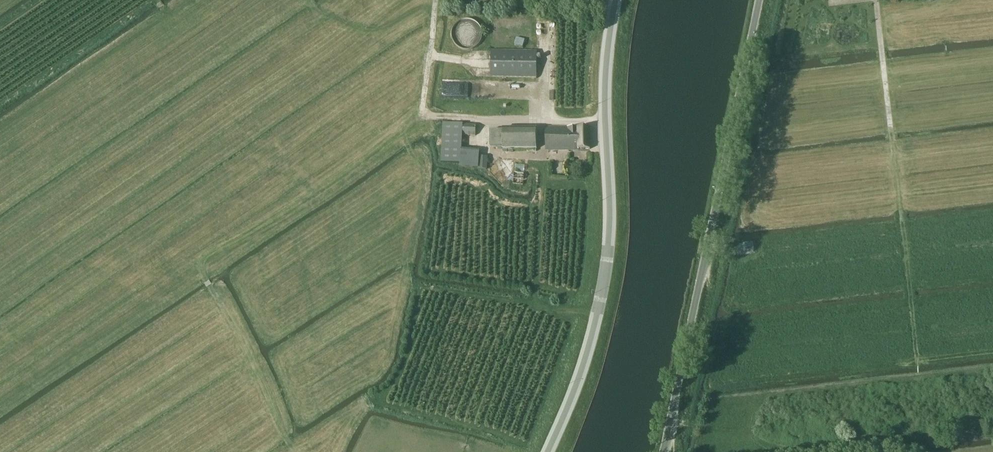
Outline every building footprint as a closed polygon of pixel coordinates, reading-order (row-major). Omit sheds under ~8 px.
[(517,38),(515,46),(524,48),(526,40),(517,38)] [(492,51),(492,77),(537,78),(537,52),(492,51)] [(444,123),(441,162),(461,163),(461,167),(479,168),(479,169),(487,170),(488,157),(479,157),(480,151),(462,150),(463,135),(476,136),(476,125),(463,124),(463,125),(444,123)] [(546,150),(579,150),(579,128),(546,128),(546,137),(544,137),(544,141),(546,141),(546,150)] [(579,128),(579,150),(590,150),(590,128),(579,128)] [(537,141),(544,141),(544,137),(537,137),(537,129),(503,129),(503,131),(491,131),(491,147),(503,147),(503,150),(537,149),(537,141)] [(514,173),(513,185),(523,186),(524,174),(514,173)]
